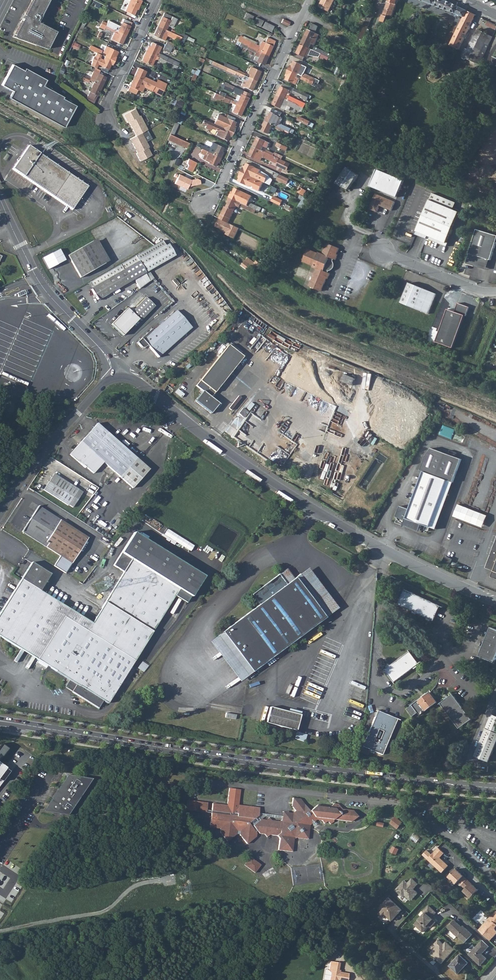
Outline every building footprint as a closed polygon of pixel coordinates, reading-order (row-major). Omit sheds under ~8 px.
[(12,36),(46,49),(56,31),(37,21),(48,0),(31,0),(12,36)] [(125,11),(134,16),(137,8),(138,8),(142,1),(140,0),(130,0),(125,11)] [(335,0),(324,0),(322,4),(321,3),(319,8),(329,13),(335,0)] [(424,2),(464,18),(451,46),(459,50),(465,37),(476,15),(456,5),(450,2),(444,0),(425,0),(424,2)] [(386,9),(395,12),(397,5),(389,2),(387,6),(386,9)] [(384,15),(388,17),(385,24),(389,26),(389,25),(395,12),(386,9),(384,15)] [(243,19),(250,23),(253,17),(246,13),(243,19)] [(162,17),(158,26),(167,30),(169,25),(171,26),(173,21),(171,20),(172,17),(166,14),(164,18),(162,17)] [(367,30),(372,18),(367,16),(362,28),(367,30)] [(253,24),(260,28),(263,22),(256,18),(253,24)] [(128,26),(130,22),(124,20),(122,23),(118,32),(113,30),(114,28),(106,25),(107,24),(102,22),(101,24),(100,27),(104,30),(105,28),(117,34),(114,41),(122,45),(126,36),(130,27),(128,26)] [(271,31),(274,26),(265,21),(263,27),(271,31)] [(315,32),(318,27),(311,23),(308,29),(315,32)] [(167,30),(158,26),(154,35),(165,40),(167,36),(179,42),(181,37),(178,36),(171,33),(167,30)] [(362,42),(367,30),(362,28),(360,35),(359,38),(359,41),(362,42)] [(490,45),(494,37),(477,29),(468,49),(466,53),(464,52),(462,57),(477,63),(480,58),(483,59),(489,47),(490,45)] [(297,54),(305,57),(309,49),(311,44),(314,46),(318,37),(315,36),(316,33),(308,30),(301,45),(297,54)] [(248,46),(247,49),(255,53),(256,54),(253,60),(264,65),(268,56),(275,42),(267,38),(265,42),(262,41),(257,51),(256,50),(257,48),(255,48),(256,47),(249,43),(250,43),(245,41),(243,44),(248,46)] [(164,51),(170,54),(173,49),(175,44),(168,41),(166,46),(164,51)] [(142,61),(152,66),(153,63),(151,62),(154,55),(156,52),(158,53),(161,47),(152,43),(151,44),(150,44),(146,52),(142,61)] [(104,57),(114,61),(117,55),(116,54),(117,51),(109,47),(104,57)] [(103,56),(102,59),(99,58),(99,57),(100,54),(95,52),(93,56),(92,56),(90,60),(91,61),(89,65),(95,68),(96,65),(98,65),(108,69),(111,64),(112,65),(114,61),(104,57),(103,56)] [(157,60),(160,62),(160,63),(170,68),(172,64),(173,64),(174,61),(168,58),(167,59),(159,56),(159,57),(157,60)] [(286,76),(288,77),(286,80),(294,84),(294,83),(297,84),(299,79),(297,78),(298,74),(301,76),(305,67),(295,62),(293,65),(292,65),(289,70),(286,76)] [(222,69),(235,75),(235,74),(243,78),(244,76),(245,74),(237,70),(237,69),(225,63),(223,66),(222,69)] [(12,91),(8,98),(62,128),(74,106),(61,99),(62,97),(42,86),(45,80),(24,68),(23,70),(12,64),(0,85),(12,91)] [(244,87),(252,91),(256,81),(260,72),(251,67),(249,72),(250,73),(248,77),(244,87)] [(145,87),(152,91),(154,86),(156,82),(144,77),(146,71),(138,68),(134,77),(130,86),(127,91),(135,94),(137,89),(143,92),(145,87)] [(91,88),(90,87),(88,91),(89,92),(87,96),(93,99),(95,94),(97,95),(102,86),(106,77),(98,74),(94,83),(91,88)] [(301,79),(313,84),(314,82),(304,77),(304,76),(303,75),(302,76),(301,79)] [(163,91),(166,84),(157,80),(156,82),(154,86),(163,91)] [(345,97),(350,83),(346,81),(341,95),(345,97)] [(235,87),(235,89),(249,95),(250,94),(235,87)] [(277,96),(273,105),(285,110),(287,105),(288,103),(297,107),(297,105),(298,103),(291,99),(290,101),(285,99),(289,90),(281,87),(277,96)] [(229,111),(240,116),(249,98),(248,97),(249,95),(235,89),(233,92),(234,94),(237,95),(235,100),(225,95),(224,97),(224,98),(223,100),(232,104),(229,111)] [(303,97),(305,94),(295,89),(293,93),(303,97)] [(129,122),(136,136),(147,130),(140,115),(139,116),(135,109),(123,115),(127,122),(129,122)] [(263,125),(265,126),(262,131),(269,134),(273,125),(277,127),(281,118),(271,113),(268,118),(267,117),(265,121),(263,125)] [(300,117),(298,121),(307,125),(309,121),(300,117)] [(201,124),(206,126),(205,128),(210,131),(211,129),(216,131),(217,133),(215,135),(227,141),(228,137),(230,138),(233,132),(235,127),(234,126),(235,123),(224,118),(222,123),(225,125),(224,128),(221,127),(221,125),(217,123),(216,125),(204,119),(201,124)] [(151,155),(148,147),(149,147),(146,142),(152,139),(147,130),(136,136),(130,139),(137,153),(136,153),(140,161),(151,155)] [(182,146),(184,141),(170,134),(167,139),(182,146)] [(270,143),(258,138),(253,147),(261,150),(263,147),(267,149),(270,143)] [(203,150),(202,152),(207,155),(205,160),(209,162),(208,163),(215,167),(217,162),(218,163),(220,158),(223,153),(221,152),(223,148),(212,143),(210,148),(215,150),(213,154),(208,152),(209,150),(201,146),(200,148),(203,150)] [(278,143),(276,146),(286,151),(288,147),(278,143)] [(12,170),(65,207),(71,211),(87,188),(79,182),(28,147),(12,170)] [(249,156),(257,160),(261,150),(253,147),(249,156)] [(190,177),(197,163),(188,159),(187,163),(188,165),(187,168),(183,166),(180,173),(190,177)] [(255,168),(247,164),(245,167),(244,167),(242,172),(251,176),(255,178),(259,180),(264,183),(265,183),(268,178),(260,174),(261,171),(255,168)] [(360,176),(349,168),(338,184),(348,191),(350,190),(360,176)] [(251,176),(242,172),(239,178),(240,179),(239,182),(250,187),(251,185),(254,187),(254,189),(260,192),(264,183),(259,180),(255,178),(251,176)] [(290,179),(280,175),(277,180),(287,185),(290,179)] [(232,192),(230,197),(237,201),(242,203),(247,206),(252,197),(235,189),(233,193),(232,192)] [(395,202),(376,194),(370,209),(377,212),(380,206),(392,211),(395,202)] [(432,194),(417,231),(444,243),(443,245),(447,247),(448,243),(447,243),(459,212),(453,210),(456,203),(432,194)] [(275,196),(272,202),(281,206),(283,200),(275,196)] [(237,201),(230,197),(227,203),(229,204),(227,207),(225,207),(220,219),(229,223),(237,206),(235,205),(237,201)] [(229,223),(220,219),(216,227),(227,232),(226,234),(235,239),(240,228),(229,223)] [(479,229),(467,262),(474,265),(474,262),(483,265),(486,264),(488,258),(490,259),(492,260),(495,247),(495,235),(479,229)] [(103,265),(91,242),(67,256),(79,278),(103,265)] [(164,247),(161,242),(152,246),(152,247),(149,249),(140,253),(134,257),(137,263),(143,274),(173,257),(167,246),(164,247)] [(148,243),(132,253),(134,256),(150,246),(148,243)] [(339,255),(341,249),(330,244),(325,255),(321,254),(321,255),(310,250),(305,262),(316,267),(315,268),(319,270),(312,287),(324,292),(329,279),(330,280),(332,275),(330,274),(331,271),(334,270),(335,269),(336,267),(336,265),(335,263),(336,260),(338,261),(340,256),(339,255)] [(48,269),(64,260),(59,249),(42,257),(48,269)] [(143,274),(137,263),(134,257),(91,281),(89,282),(92,288),(90,289),(96,301),(143,274)] [(243,265),(254,272),(257,267),(247,260),(243,265)] [(409,283),(401,302),(429,314),(437,294),(409,283)] [(153,306),(143,298),(130,312),(125,308),(110,324),(122,336),(137,319),(139,321),(153,306)] [(436,341),(453,347),(465,315),(466,316),(469,306),(458,302),(455,311),(448,308),(436,341)] [(146,346),(154,355),(188,326),(175,311),(153,331),(151,329),(135,343),(140,348),(143,348),(146,346)] [(195,401),(198,404),(210,413),(218,403),(210,397),(242,356),(227,344),(195,385),(202,391),(195,401)] [(342,380),(353,385),(356,378),(345,373),(342,380)] [(243,408),(239,414),(245,417),(249,412),(243,408)] [(148,469),(96,423),(69,454),(84,468),(85,466),(93,473),(102,462),(132,488),(148,469)] [(466,444),(469,434),(441,424),(438,434),(466,444)] [(406,527),(406,526),(420,532),(422,525),(426,527),(424,530),(428,532),(430,528),(446,486),(448,481),(453,483),(462,460),(431,449),(430,451),(426,456),(421,471),(424,472),(423,474),(417,490),(409,511),(400,507),(397,515),(396,518),(398,519),(396,524),(398,525),(400,524),(404,526),(403,527),(404,528),(405,528),(406,528),(406,527)] [(43,489),(67,505),(77,489),(54,474),(53,473),(43,489)] [(430,528),(436,530),(453,483),(448,481),(446,486),(430,528)] [(484,527),(488,515),(459,504),(454,516),(484,527)] [(20,532),(39,544),(69,564),(86,539),(83,537),(75,532),(55,518),(37,507),(20,532)] [(191,551),(195,545),(168,529),(164,534),(191,551)] [(134,532),(121,553),(131,559),(178,589),(190,597),(191,597),(204,577),(134,532)] [(487,569),(495,572),(493,578),(495,579),(495,543),(487,569)] [(123,572),(106,600),(153,629),(174,596),(186,603),(190,597),(178,589),(131,559),(121,553),(113,565),(123,572)] [(0,610),(0,637),(18,648),(20,646),(38,657),(36,660),(55,672),(68,680),(75,685),(70,692),(97,708),(101,701),(105,704),(153,629),(106,600),(91,623),(38,591),(49,574),(31,563),(0,610)] [(284,572),(279,575),(283,581),(289,577),(284,572)] [(223,632),(252,672),(321,622),(292,582),(289,577),(283,581),(279,575),(252,595),(260,605),(223,632)] [(300,575),(292,582),(321,622),(330,616),(300,575)] [(441,607),(406,590),(399,605),(434,622),(441,607)] [(495,664),(495,629),(494,628),(481,657),(495,664)] [(247,676),(252,672),(223,632),(218,636),(247,676)] [(384,669),(393,682),(418,663),(409,650),(384,669)] [(144,672),(149,665),(143,661),(138,668),(144,672)] [(70,692),(75,685),(68,680),(64,687),(70,692)] [(412,704),(420,714),(437,701),(429,691),(412,704)] [(440,702),(459,727),(471,718),(452,693),(449,696),(448,695),(444,698),(445,699),(440,702)] [(420,714),(412,704),(406,709),(414,719),(420,714)] [(264,722),(279,726),(290,729),(292,730),(294,730),(298,714),(268,706),(264,722)] [(361,746),(381,755),(396,719),(384,714),(383,716),(377,713),(375,716),(374,716),(361,746)] [(473,756),(487,763),(495,742),(495,734),(485,729),(473,756)] [(295,730),(293,737),(303,740),(305,733),(295,730)] [(368,752),(356,746),(355,750),(367,755),(368,752)] [(68,776),(43,812),(67,817),(92,780),(68,776)] [(351,822),(357,817),(353,811),(342,809),(338,804),(334,804),(331,807),(318,805),(310,811),(300,799),(292,798),(291,806),(295,811),(292,813),(291,823),(283,822),(282,820),(280,821),(271,820),(269,818),(266,820),(261,819),(260,820),(257,817),(258,816),(259,813),(259,808),(238,805),(237,813),(232,813),(233,806),(212,804),(212,811),(211,813),(210,825),(221,826),(222,825),(223,827),(221,829),(220,832),(227,842),(236,834),(236,833),(240,834),(240,835),(247,844),(256,837),(257,833),(256,832),(257,831),(259,833),(264,834),(267,837),(270,835),(277,836),(279,839),(278,850),(292,852),(294,839),(296,838),(308,840),(310,825),(317,820),(322,820),(324,823),(328,821),(330,824),(333,822),(334,819),(351,822)] [(185,810),(203,812),(203,810),(207,810),(207,803),(186,800),(185,810)] [(291,823),(292,813),(283,812),(282,816),(282,819),(282,820),(283,822),(291,823)] [(391,824),(399,829),(404,821),(395,816),(391,824)] [(391,852),(398,854),(400,848),(393,846),(391,852)] [(428,858),(442,871),(449,864),(443,858),(442,859),(441,858),(441,856),(445,852),(439,846),(428,858)] [(250,857),(244,865),(254,873),(260,865),(250,857)] [(462,884),(466,887),(464,889),(472,897),(476,893),(479,889),(468,878),(457,867),(449,875),(456,882),(458,880),(462,884)] [(409,882),(405,879),(396,889),(404,896),(406,894),(411,898),(413,898),(418,892),(418,891),(417,889),(415,889),(415,888),(419,882),(413,877),(409,882)] [(385,907),(380,912),(385,916),(387,914),(392,919),(394,919),(397,916),(396,915),(400,912),(403,908),(390,896),(382,905),(385,907)] [(425,912),(415,923),(424,931),(428,926),(427,925),(429,923),(432,926),(437,921),(432,917),(437,911),(429,904),(423,911),(425,912)] [(490,939),(493,936),(495,933),(495,928),(495,927),(495,925),(495,912),(495,911),(482,925),(487,930),(484,934),(490,939)] [(455,920),(449,927),(458,936),(459,936),(466,942),(474,935),(464,925),(462,927),(461,926),(462,925),(455,920)] [(478,928),(484,934),(487,930),(482,925),(478,928)] [(441,964),(455,949),(446,941),(444,944),(438,939),(434,944),(436,946),(430,953),(441,964)] [(469,954),(481,965),(487,959),(482,953),(483,952),(484,953),(490,946),(483,940),(469,954)] [(329,961),(338,951),(333,947),(325,957),(329,961)] [(450,966),(459,975),(464,969),(463,969),(468,963),(460,955),(450,966)] [(329,969),(337,976),(340,972),(339,970),(340,964),(331,961),(329,969)] [(329,971),(331,973),(329,979),(348,979),(349,974),(340,972),(337,976),(329,969),(329,971)]
